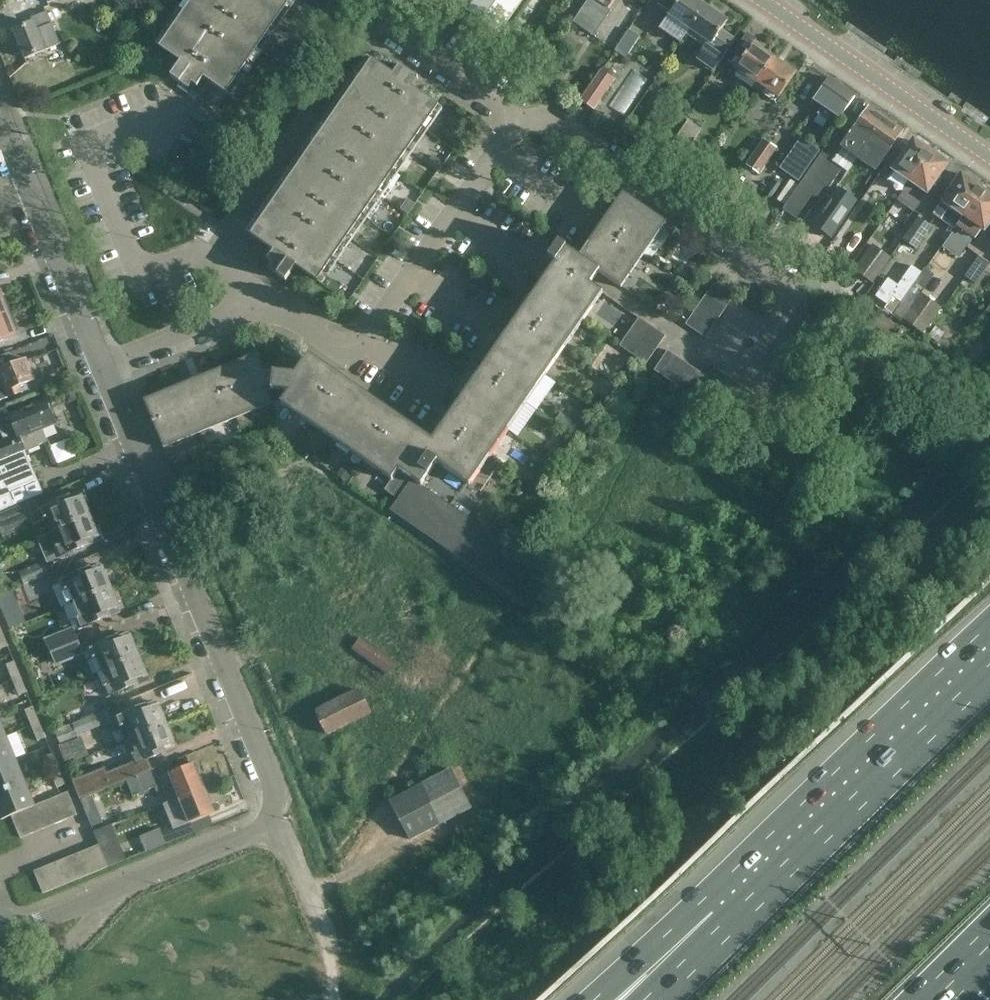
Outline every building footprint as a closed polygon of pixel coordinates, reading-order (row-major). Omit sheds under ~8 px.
[(176,69),(170,77),(179,84),(177,87),(196,100),(209,82),(226,94),(291,0),(192,0),(159,47),(181,62),(176,69)] [(501,33),(523,0),(451,0),(501,33)] [(573,22),(591,34),(609,9),(608,8),(614,0),(587,0),(573,22)] [(692,30),(708,8),(697,0),(679,0),(669,14),(692,30)] [(733,33),(737,26),(728,20),(727,21),(708,8),(692,30),(711,44),(701,58),(716,69),(738,37),(733,33)] [(24,59),(57,45),(44,13),(31,19),(33,23),(13,31),(24,59)] [(625,59),(640,37),(629,29),(614,51),(625,59)] [(756,39),(747,33),(728,61),(737,67),(736,69),(758,84),(775,59),(753,44),(756,39)] [(371,59),(314,143),(251,235),(274,251),(267,261),(271,264),(268,269),(286,281),(296,266),(318,281),(438,105),(412,86),(417,78),(399,65),(393,74),(371,59)] [(797,74),(775,59),(758,84),(779,99),(797,74)] [(631,66),(612,105),(631,115),(650,75),(631,66)] [(597,108),(617,76),(603,67),(582,98),(597,108)] [(813,101),(822,107),(817,114),(828,122),(833,115),(839,119),(854,97),(828,79),(813,101)] [(870,107),(842,148),(857,159),(885,118),(870,107)] [(885,118),(857,159),(873,170),(901,129),(885,118)] [(678,163),(692,143),(701,130),(688,120),(665,153),(678,163)] [(934,149),(915,136),(892,169),(911,183),(934,149)] [(761,171),(779,147),(766,138),(748,162),(761,171)] [(820,152),(801,140),(781,169),(800,181),(820,152)] [(951,161),(934,149),(911,183),(928,194),(951,161)] [(800,187),(820,200),(842,169),(822,155),(800,187)] [(960,175),(941,202),(933,214),(954,229),(957,225),(957,226),(982,190),(960,175)] [(919,206),(922,193),(905,189),(902,203),(919,206)] [(982,190),(957,226),(976,239),(981,230),(983,232),(989,222),(989,196),(982,190)] [(560,266),(460,410),(434,448),(310,362),(299,377),(295,374),(266,372),(262,375),(255,360),(149,405),(147,400),(144,401),(164,449),(274,403),(268,390),(290,391),(283,401),(392,478),(383,491),(397,501),(390,512),(519,602),(527,591),(538,599),(544,590),(533,582),(541,571),(421,487),(437,464),(467,485),(600,292),(589,284),(598,271),(618,285),(663,220),(626,195),(582,259),(559,243),(548,258),(560,266)] [(834,202),(820,223),(832,232),(847,211),(834,202)] [(916,250),(932,227),(918,217),(902,240),(916,250)] [(952,229),(946,247),(965,254),(971,236),(952,229)] [(872,284),(891,258),(872,244),(853,270),(872,284)] [(989,264),(989,259),(971,246),(961,260),(953,254),(928,291),(947,303),(965,276),(976,284),(989,264)] [(936,277),(939,273),(933,268),(936,264),(933,262),(927,271),(936,277)] [(900,303),(921,273),(911,266),(898,285),(888,279),(875,296),(887,305),(884,309),(891,314),(900,302),(900,303)] [(714,286),(707,296),(726,309),(733,299),(714,286)] [(923,334),(942,308),(920,293),(902,318),(923,334)] [(10,312),(5,299),(2,300),(0,295),(0,316),(10,312)] [(707,296),(700,306),(719,320),(726,309),(707,296)] [(700,306),(693,316),(712,329),(719,320),(700,306)] [(0,316),(0,344),(17,337),(13,328),(16,327),(10,312),(0,316)] [(693,316),(686,326),(705,340),(712,329),(693,316)] [(620,347),(632,355),(633,356),(653,328),(639,319),(620,347)] [(653,328),(633,356),(646,365),(665,336),(653,328)] [(789,347),(782,357),(803,371),(809,361),(789,347)] [(667,352),(654,371),(664,378),(678,359),(667,352)] [(782,357),(775,368),(794,380),(794,381),(797,377),(798,377),(803,371),(782,357)] [(664,378),(674,385),(688,366),(678,359),(664,378)] [(0,370),(0,401),(21,392),(19,386),(35,380),(26,360),(0,370)] [(674,385),(684,392),(698,373),(688,366),(674,385)] [(701,389),(711,396),(716,389),(719,384),(724,376),(714,369),(707,379),(708,380),(701,389)] [(546,373),(512,428),(523,435),(556,379),(546,373)] [(707,379),(698,373),(684,392),(695,399),(701,389),(708,380),(707,379)] [(734,383),(724,376),(719,384),(716,389),(711,396),(720,402),(734,383)] [(734,383),(720,402),(731,409),(744,390),(734,383)] [(754,397),(744,390),(731,409),(741,416),(754,397)] [(9,414),(6,408),(0,410),(0,430),(4,440),(0,441),(0,461),(25,451),(47,442),(42,429),(55,424),(45,400),(9,414)] [(0,461),(0,510),(41,494),(25,451),(0,461)] [(49,518),(54,531),(89,517),(84,504),(87,503),(83,493),(41,510),(45,520),(49,518)] [(1,514),(2,516),(0,518),(0,519),(6,532),(21,526),(20,523),(34,517),(37,523),(42,521),(33,501),(1,514)] [(94,531),(89,517),(54,531),(39,537),(40,539),(38,540),(47,561),(101,539),(98,529),(94,531)] [(24,584),(49,574),(43,561),(18,572),(24,584)] [(69,590),(74,603),(109,589),(100,566),(61,581),(65,592),(69,590)] [(29,596),(54,586),(49,574),(24,584),(29,596)] [(109,589),(74,603),(80,616),(76,618),(80,628),(119,612),(109,589)] [(52,653),(77,642),(72,630),(46,640),(52,653)] [(9,646),(3,631),(0,632),(0,648),(0,650),(9,646)] [(97,658),(103,671),(137,657),(128,634),(89,650),(93,660),(97,658)] [(363,634),(354,645),(391,671),(399,660),(363,634)] [(52,653),(56,664),(82,653),(77,642),(52,653)] [(137,657),(103,671),(108,685),(104,687),(108,696),(147,680),(137,657)] [(13,681),(21,677),(15,661),(7,664),(13,681)] [(19,695),(27,692),(21,677),(13,681),(19,695)] [(327,736),(370,715),(358,690),(315,712),(327,736)] [(125,725),(131,739),(165,725),(156,702),(117,718),(121,727),(125,725)] [(32,726),(40,723),(33,706),(25,710),(32,726)] [(78,735),(116,720),(115,717),(112,707),(82,719),(69,724),(55,731),(61,746),(79,739),(78,735)] [(69,724),(82,719),(77,708),(64,712),(69,724)] [(38,741),(46,738),(40,723),(32,726),(38,741)] [(165,725),(131,739),(127,741),(136,764),(174,748),(165,725)] [(0,739),(0,766),(15,760),(6,737),(0,739)] [(51,772),(59,769),(53,753),(44,757),(51,772)] [(0,766),(0,793),(25,783),(15,760),(0,766)] [(194,763),(171,773),(167,764),(136,778),(127,781),(133,796),(155,787),(157,793),(164,790),(169,802),(169,801),(170,802),(204,788),(194,763)] [(111,787),(127,781),(136,778),(131,766),(107,777),(111,787)] [(411,840),(472,809),(450,768),(389,801),(411,840)] [(57,788),(65,785),(59,769),(51,772),(57,788)] [(80,800),(97,793),(90,780),(74,786),(80,800)] [(0,793),(0,818),(1,820),(9,817),(21,812),(32,806),(34,806),(25,783),(0,793)] [(204,788),(170,802),(180,826),(162,832),(161,828),(140,837),(146,852),(195,835),(191,823),(214,813),(204,788)] [(68,792),(56,797),(66,820),(77,815),(68,792)] [(103,822),(93,796),(82,800),(92,826),(103,822)] [(56,797),(44,802),(54,825),(66,820),(56,797)] [(34,806),(32,806),(42,830),(54,825),(44,802),(34,806)] [(32,806),(21,812),(30,835),(42,830),(32,806)] [(21,812),(9,817),(18,839),(30,835),(21,812)] [(96,829),(111,865),(128,858),(114,822),(96,829)] [(98,845),(87,850),(96,872),(107,867),(98,845)] [(87,850),(76,854),(85,877),(96,872),(87,850)] [(76,854),(65,859),(74,881),(85,877),(76,854)] [(65,859),(54,863),(63,886),(74,881),(65,859)] [(54,863),(43,868),(53,890),(63,886),(54,863)] [(43,868),(32,872),(42,895),(53,890),(43,868)]
